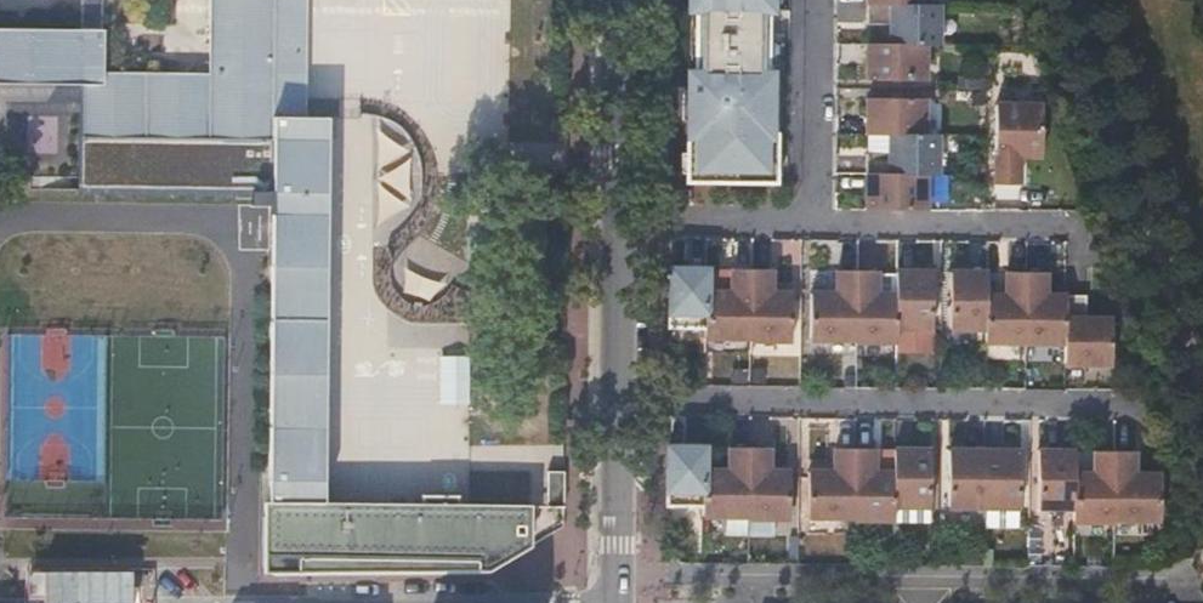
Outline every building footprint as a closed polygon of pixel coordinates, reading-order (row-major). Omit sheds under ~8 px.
[(80,28),(0,27),(0,81),(79,82),(79,135),(273,137),(267,571),(490,570),(531,545),(531,505),(321,502),(327,116),(304,115),(306,0),(209,0),(208,71),(103,70),(104,0),(81,0),(80,28)] [(769,182),(769,136),(770,74),(765,74),(765,11),(770,11),(770,0),(689,0),(689,10),(697,10),(696,73),(688,73),(687,181),(769,182)] [(938,45),(939,5),(926,5),(868,5),(867,24),(891,25),(892,25),(892,21),(898,21),(898,45),(925,45),(938,45)] [(891,45),(867,44),(867,80),(924,81),(925,45),(898,45),(891,45)] [(867,98),(866,134),(890,135),(897,135),(924,135),(924,99),(867,98)] [(1019,149),(1041,150),(1042,105),(995,104),(994,184),(1019,185),(1019,156),(1019,149)] [(866,154),(866,174),(924,175),(938,175),(938,135),(924,135),(897,135),(897,158),(891,158),(891,154),(889,154),(866,154)] [(866,210),(924,211),(924,175),(866,174),(866,210)] [(688,190),(670,190),(670,205),(688,205),(688,190)] [(383,255),(429,286),(450,257),(403,225),(383,255)] [(768,241),(771,264),(797,260),(793,237),(768,241)] [(669,269),(669,327),(705,327),(705,292),(705,269),(669,269)] [(705,327),(704,339),(750,339),(751,270),(732,269),(731,292),(705,292),(705,327)] [(750,339),(750,341),(791,342),(792,300),(768,300),(768,294),(771,294),(771,293),(772,270),(751,270),(750,339)] [(855,341),(856,271),(837,271),(837,293),(810,293),(809,340),(855,341)] [(855,342),(895,342),(895,329),(896,301),(874,301),(874,295),(877,295),(877,294),(877,271),(856,271),(855,341),(855,342)] [(933,271),(896,271),(896,294),(896,301),(895,329),(932,329),(933,271)] [(986,294),(986,271),(950,271),(950,329),(985,330),(986,301),(986,294)] [(985,343),(1025,344),(1026,271),(1006,271),(1006,294),(1006,296),(1009,295),(1009,301),(986,301),(985,330),(985,343)] [(1025,344),(1065,344),(1065,301),(1042,301),(1042,296),(1045,296),(1045,294),(1046,271),(1026,271),(1025,344)] [(1065,344),(1065,365),(1111,365),(1112,318),(1086,318),(1086,295),(1065,294),(1065,301),(1065,344)] [(668,372),(668,386),(685,386),(685,372),(668,372)] [(667,447),(667,505),(703,505),(703,470),(703,447),(667,447)] [(703,505),(702,517),(748,517),(749,448),(729,448),(729,470),(703,470),(703,505)] [(748,517),(748,519),(789,519),(790,478),(766,478),(766,472),(769,472),(769,471),(769,448),(749,448),(748,517)] [(807,518),(853,519),(854,449),(835,449),(834,471),(808,471),(807,518)] [(853,519),(853,520),(893,520),(893,507),(894,479),(871,479),(871,473),(875,473),(875,472),(875,449),(854,449),(853,519)] [(931,449),(894,449),(894,472),(894,479),(893,507),(930,507),(931,449)] [(948,508),(983,508),(984,450),(948,450),(948,508)] [(984,450),(983,508),(1020,508),(1020,450),(984,450)] [(1038,508),(1073,509),(1074,481),(1074,474),(1074,451),(1038,451),(1038,508)] [(1073,522),(1113,523),(1113,521),(1114,451),(1094,451),(1094,474),(1094,475),(1097,475),(1097,481),(1074,481),(1073,509),(1073,522)] [(1114,451),(1113,521),(1160,521),(1161,474),(1134,474),(1135,451),(1114,451)] [(548,470),(547,506),(563,506),(564,471),(548,470)] [(893,507),(893,520),(930,521),(930,507),(893,507)]
